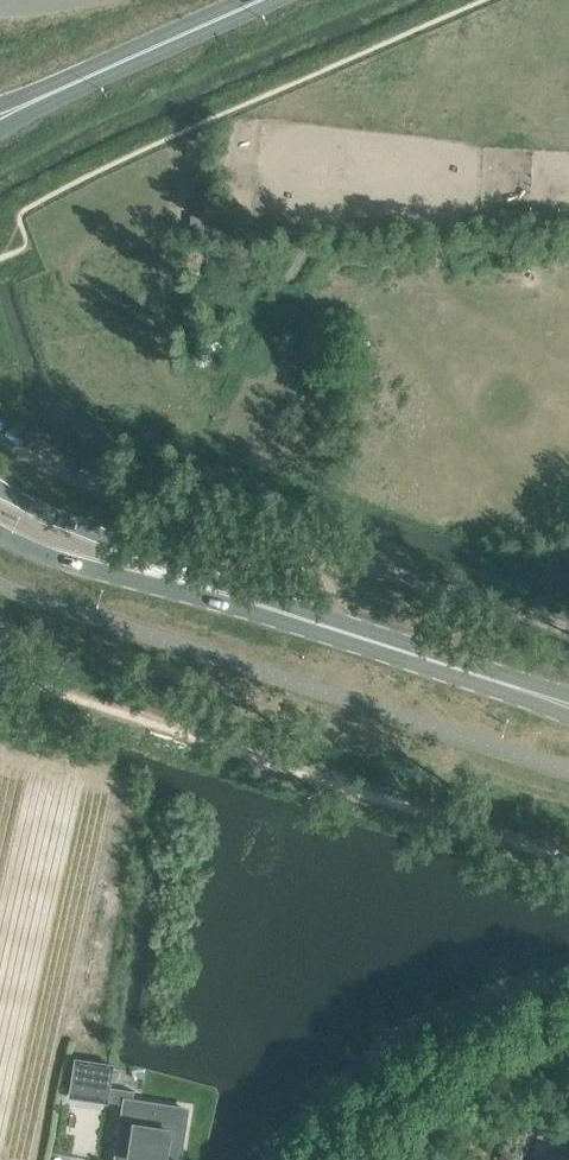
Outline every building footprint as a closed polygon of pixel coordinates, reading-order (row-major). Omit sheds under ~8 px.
[(76,1060),(70,1096),(107,1101),(107,1099),(125,1102),(125,1106),(121,1128),(130,1129),(128,1140),(127,1140),(124,1159),(179,1159),(181,1148),(178,1148),(180,1137),(182,1137),(187,1108),(162,1105),(161,1110),(150,1108),(150,1106),(133,1104),(135,1090),(111,1087),(109,1087),(112,1065),(76,1060)]
